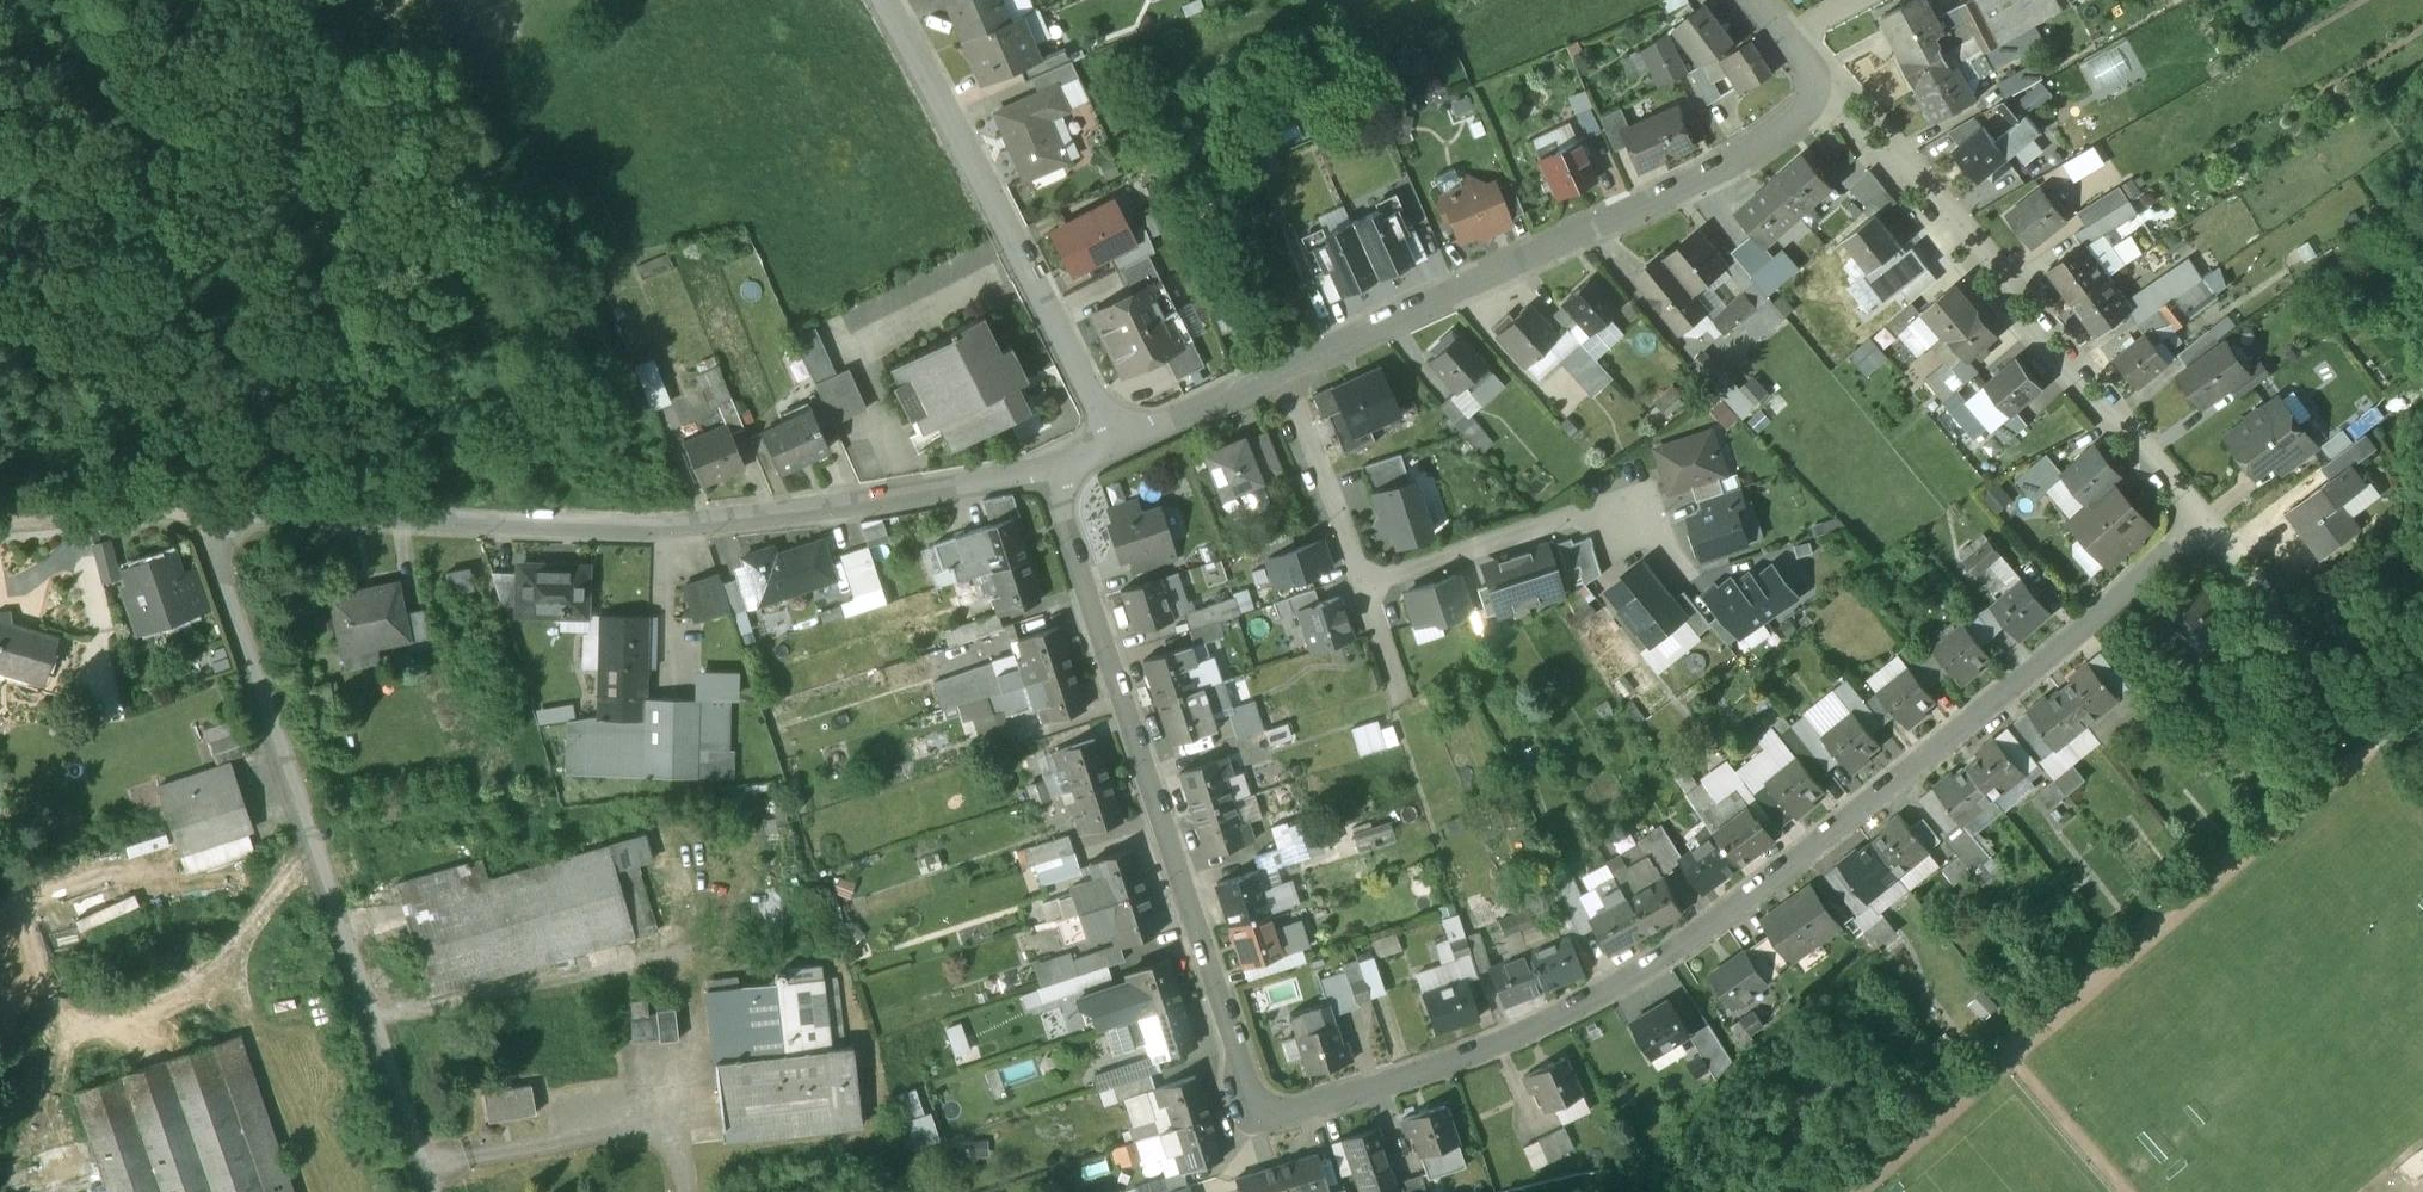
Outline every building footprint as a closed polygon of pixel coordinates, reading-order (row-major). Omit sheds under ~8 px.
[(998,0),(946,0),(963,40),(1007,22),(998,0)] [(1928,0),(1914,0),(1882,17),(1902,56),(1899,57),(1917,90),(1918,89),(1953,70),(1952,69),(1944,54),(1975,36),(1967,21),(1945,33),(1937,18),(1928,0)] [(1959,7),(1967,21),(1975,36),(1983,52),(1984,53),(2000,45),(1976,0),(1971,0),(1959,7)] [(2000,45),(2033,27),(2059,12),(2053,0),(1976,0),(2000,45)] [(1705,3),(1676,28),(1705,66),(1706,66),(1724,57),(1737,45),(1705,3)] [(1959,7),(1937,18),(1945,33),(1967,21),(1959,7)] [(1007,22),(963,40),(982,85),(1019,69),(1042,59),(1041,58),(1022,16),(1007,22)] [(2000,45),(1984,53),(1992,67),(2041,41),(2033,27),(2000,45)] [(1667,36),(1661,37),(1640,51),(1649,68),(1658,87),(1687,75),(1668,35),(1667,36)] [(1751,43),(1721,61),(1731,77),(1727,80),(1732,90),(1731,90),(1735,97),(1774,74),(1751,43)] [(1064,49),(1041,58),(1042,59),(1019,69),(1024,82),(1032,78),(1070,61),(1064,49)] [(1640,51),(1625,59),(1634,76),(1649,68),(1640,51)] [(1983,52),(1972,59),(1980,73),(1992,67),(1984,53),(1983,52)] [(1972,59),(1957,67),(1965,82),(1980,73),(1972,59)] [(1070,61),(1032,78),(1038,94),(1056,86),(1057,88),(1079,78),(1071,61),(1070,61)] [(1721,97),(1706,66),(1705,66),(1693,72),(1709,104),(1721,97)] [(2034,66),(2001,84),(2009,98),(2011,97),(2042,80),(2034,66)] [(1965,82),(1957,67),(1952,69),(1953,70),(1918,89),(1936,122),(1975,101),(1965,82)] [(1038,94),(995,114),(1005,137),(1007,137),(1025,177),(1023,178),(1024,180),(1066,162),(1061,151),(1064,150),(1062,147),(1060,148),(1048,119),(1067,111),(1057,88),(1056,86),(1038,94)] [(2030,91),(2015,103),(2023,112),(2037,100),(2030,91)] [(2009,98),(1998,104),(2016,125),(2027,116),(2023,112),(2015,103),(2011,97),(2009,98)] [(1589,108),(1575,115),(1587,138),(1600,131),(1589,108)] [(1599,119),(1614,152),(1627,146),(1622,135),(1630,131),(1620,109),(1599,119)] [(1627,146),(1638,170),(1660,160),(1663,162),(1665,162),(1668,161),(1670,160),(1671,159),(1672,155),(1693,145),(1677,110),(1630,131),(1622,135),(1627,146)] [(2016,125),(1996,142),(1983,128),(1960,147),(1954,152),(1978,181),(2039,131),(2027,116),(2016,125)] [(1974,118),(1948,133),(1960,147),(1983,128),(1974,118)] [(1577,141),(1556,151),(1553,143),(1535,151),(1557,198),(1595,181),(1577,141)] [(2094,146),(2064,164),(2074,180),(2105,163),(2094,146)] [(1806,154),(1771,184),(1799,216),(1833,186),(1806,154)] [(1454,169),(1434,178),(1442,198),(1453,193),(1454,195),(1463,191),(1468,180),(1457,175),(1454,169)] [(1871,172),(1852,187),(1869,207),(1886,191),(1871,172)] [(1463,191),(1454,195),(1453,193),(1442,198),(1439,205),(1445,219),(1452,222),(1460,241),(1474,235),(1486,240),(1491,227),(1499,224),(1504,226),(1510,224),(1508,220),(1495,190),(1493,185),(1487,188),(1468,180),(1463,191)] [(1523,214),(1511,183),(1495,190),(1508,220),(1523,214)] [(1799,216),(1771,184),(1737,214),(1754,234),(1765,246),(1799,216)] [(2120,187),(2078,213),(2086,227),(2113,211),(2129,201),(2120,187)] [(1869,207),(1864,211),(1872,219),(1876,216),(1878,220),(1897,203),(1886,191),(1869,207)] [(2067,220),(2045,191),(2029,204),(2027,201),(2007,217),(2030,246),(2043,236),(2045,238),(2067,220)] [(2129,201),(2113,211),(2122,223),(2138,214),(2129,201)] [(1393,204),(1351,224),(1378,279),(1414,263),(1402,237),(1407,234),(1393,204)] [(1127,240),(1110,207),(1090,217),(1088,213),(1066,224),(1068,228),(1053,236),(1071,272),(1097,258),(1099,262),(1109,258),(1130,247),(1127,240)] [(2113,211),(2093,223),(2102,236),(2122,223),(2113,211)] [(1846,240),(1870,271),(1864,276),(1886,304),(1902,291),(1929,270),(1912,248),(1903,255),(1899,249),(1901,248),(1878,220),(1876,216),(1872,219),(1846,240)] [(1341,297),(1378,279),(1351,224),(1309,243),(1323,273),(1328,270),(1341,297)] [(1109,258),(1117,273),(1148,256),(1155,252),(1146,230),(1127,240),(1130,247),(1109,258)] [(1402,237),(1414,263),(1426,257),(1414,231),(1407,234),(1402,237)] [(1666,260),(1666,261),(1693,293),(1726,265),(1700,233),(1666,260)] [(1765,246),(1754,234),(1733,252),(1752,277),(1775,258),(1765,246)] [(2107,279),(2083,245),(2049,270),(2074,304),(2107,279)] [(1148,256),(1117,273),(1123,286),(1127,284),(1133,295),(1161,281),(1148,256)] [(1666,260),(1663,257),(1637,278),(1653,298),(1654,297),(1678,327),(1679,326),(1678,326),(1703,306),(1693,293),(1666,261),(1666,260)] [(1775,258),(1752,277),(1758,283),(1769,296),(1790,277),(1775,258)] [(2192,262),(2161,282),(2174,299),(2189,288),(2202,279),(2192,262)] [(1327,303),(1341,297),(1328,270),(1323,273),(1315,276),(1327,303)] [(1929,270),(1902,291),(1911,304),(1938,281),(1929,270)] [(1618,308),(1591,278),(1563,304),(1565,305),(1580,323),(1590,333),(1607,317),(1618,308)] [(2107,279),(2074,304),(2099,337),(2131,312),(2107,279)] [(2218,297),(2203,279),(2202,279),(2189,288),(2205,307),(2218,297)] [(1133,295),(1092,315),(1108,345),(1176,311),(1161,281),(1133,295)] [(2174,299),(2161,282),(2148,292),(2160,308),(2174,299)] [(1769,296),(1758,283),(1745,293),(1757,308),(1741,321),(1757,341),(1786,317),(1769,296)] [(1921,313),(1912,322),(1914,325),(1931,344),(1943,334),(1974,307),(1955,285),(1921,313)] [(2189,288),(2174,299),(2186,314),(2185,314),(2189,319),(2205,307),(2189,288)] [(1745,293),(1714,319),(1726,334),(1741,321),(1757,308),(1745,293)] [(2174,299),(2160,308),(2172,324),(2185,314),(2186,314),(2174,299)] [(1913,303),(1888,325),(1898,337),(1914,325),(1912,322),(1921,313),(1913,303)] [(1556,337),(1528,305),(1508,324),(1503,319),(1491,330),(1525,367),(1548,346),(1557,338),(1556,337)] [(1565,305),(1553,316),(1565,329),(1569,333),(1580,323),(1565,305)] [(1974,307),(1943,334),(1968,363),(1999,336),(1974,307)] [(1176,311),(1108,345),(1123,375),(1163,355),(1191,341),(1176,311)] [(982,316),(949,333),(951,338),(890,369),(898,384),(893,387),(910,420),(918,435),(938,425),(951,451),(1010,421),(1003,407),(1021,398),(1015,387),(1028,380),(1011,347),(1000,352),(982,316)] [(1590,333),(1580,323),(1569,333),(1576,340),(1593,359),(1622,333),(1607,317),(1590,333)] [(1565,329),(1556,337),(1557,338),(1548,346),(1558,356),(1576,340),(1569,333),(1565,329)] [(836,375),(816,330),(795,340),(815,384),(836,375)] [(1487,366),(1457,334),(1455,336),(1451,332),(1437,345),(1440,349),(1428,360),(1458,392),(1465,386),(1482,405),(1504,386),(1486,367),(1487,366)] [(2181,354),(2179,355),(2189,369),(2221,346),(2210,332),(2192,346),(2181,354)] [(2147,333),(2114,359),(2139,389),(2170,363),(2147,333)] [(1968,363),(1943,334),(1931,344),(1948,363),(1952,368),(1946,372),(1942,368),(1928,380),(1946,400),(1958,391),(1977,375),(1968,363)] [(1576,340),(1558,356),(1581,381),(1598,365),(1593,359),(1576,340)] [(1191,341),(1163,355),(1176,380),(1204,366),(1191,341)] [(1853,357),(1868,375),(1886,359),(1871,341),(1853,357)] [(2188,341),(2178,349),(2181,354),(2192,346),(2188,341)] [(2189,369),(2180,376),(2202,407),(2232,386),(2251,372),(2250,371),(2228,341),(2221,346),(2189,369)] [(2018,358),(1985,386),(2011,416),(2044,388),(2018,358)] [(654,360),(635,367),(651,409),(670,402),(654,360)] [(1948,363),(1942,368),(1946,372),(1952,368),(1948,363)] [(2251,372),(2232,386),(2240,397),(2268,377),(2259,365),(2250,371),(2251,372)] [(1401,409),(1382,368),(1333,390),(1341,408),(1353,432),(1367,425),(1401,409)] [(836,375),(815,384),(821,396),(833,424),(866,409),(848,369),(836,375)] [(724,381),(709,387),(716,403),(731,397),(724,381)] [(1735,385),(1724,395),(1746,418),(1762,403),(1746,386),(1740,390),(1735,385)] [(1332,387),(1312,396),(1322,417),(1328,414),(1341,408),(1333,390),(1332,387)] [(1673,390),(1657,403),(1663,411),(1679,397),(1673,390)] [(1958,391),(1946,400),(1976,436),(1988,427),(1958,391)] [(1487,436),(1453,395),(1439,407),(1473,447),(1487,436)] [(821,396),(807,403),(810,411),(811,410),(820,429),(833,424),(821,396)] [(744,429),(731,397),(716,403),(726,426),(728,426),(731,434),(744,429)] [(1736,419),(1723,404),(1713,413),(1728,428),(1736,419)] [(2262,414),(2257,412),(2249,418),(2249,424),(2228,439),(2253,472),(2271,458),(2306,433),(2299,423),(2291,429),(2273,405),(2262,414)] [(1353,432),(1341,408),(1328,414),(1346,453),(1374,440),(1367,425),(1353,432)] [(810,411),(761,433),(778,471),(828,448),(820,429),(811,410),(810,411)] [(2011,416),(1994,429),(2006,444),(2028,425),(2017,412),(2011,416)] [(726,426),(683,444),(701,486),(745,467),(731,434),(728,426),(726,426)] [(1266,431),(1244,440),(1254,465),(1277,456),(1266,431)] [(1712,432),(1657,450),(1671,493),(1692,486),(1720,477),(1726,475),(1712,432)] [(2306,433),(2271,458),(2283,473),(2318,448),(2306,433)] [(1243,438),(1204,454),(1222,499),(1241,491),(1260,483),(1261,482),(1260,480),(1254,465),(1244,440),(1243,438)] [(2353,445),(2322,468),(2332,480),(2352,465),(2352,466),(2363,458),(2353,445)] [(2095,449),(2055,486),(2065,498),(2076,488),(2091,504),(2113,484),(2121,477),(2095,449)] [(1400,455),(1361,468),(1370,496),(1374,495),(1373,494),(1409,482),(1400,455)] [(2059,469),(2047,455),(2017,481),(2029,495),(2059,469)] [(1277,456),(1254,465),(1260,480),(1283,471),(1277,456)] [(782,488),(778,472),(758,477),(754,463),(746,465),(753,495),(782,488)] [(2332,480),(2287,514),(2321,559),(2356,533),(2346,519),(2350,516),(2342,504),(2367,486),(2352,466),(2352,465),(2332,480)] [(1720,477),(1692,486),(1697,502),(1701,501),(1725,493),(1720,477)] [(1409,482),(1373,494),(1374,495),(1385,531),(1392,529),(1397,546),(1430,535),(1413,481),(1409,482)] [(1270,507),(1260,483),(1241,491),(1251,514),(1270,507)] [(2091,504),(2072,521),(2084,534),(2080,537),(2106,566),(2110,563),(2128,547),(2135,549),(2141,544),(2140,537),(2151,527),(2113,484),(2091,504)] [(2010,501),(1997,485),(1982,498),(1996,514),(2010,501)] [(1725,493),(1701,501),(1706,514),(1735,505),(1736,506),(1746,503),(1741,488),(1725,493)] [(1012,495),(982,501),(990,525),(1013,518),(1019,516),(1012,495)] [(1158,509),(1141,515),(1136,501),(1109,510),(1114,524),(1109,525),(1120,560),(1130,557),(1134,571),(1174,558),(1158,509)] [(1706,514),(1691,519),(1705,560),(1749,545),(1736,506),(1735,505),(1706,514)] [(990,525),(978,529),(987,555),(992,571),(1026,560),(1013,518),(990,525)] [(978,529),(954,537),(963,563),(987,555),(978,529)] [(954,537),(933,544),(942,570),(951,567),(956,583),(992,571),(987,555),(963,563),(954,537)] [(1590,538),(1572,544),(1579,567),(1585,586),(1603,575),(1590,538)] [(103,583),(122,577),(119,569),(111,539),(94,545),(103,583)] [(821,539),(775,554),(772,546),(741,556),(755,598),(797,584),(799,590),(834,578),(821,539)] [(1572,544),(1571,539),(1556,544),(1565,572),(1579,567),(1572,544)] [(1979,539),(1965,552),(1970,558),(1984,545),(1979,539)] [(1265,560),(1274,588),(1332,569),(1323,541),(1265,560)] [(1970,558),(1964,563),(1976,577),(2000,555),(1989,541),(1984,545),(1970,558)] [(868,547),(840,556),(854,597),(881,588),(868,547)] [(1515,558),(1530,601),(1536,599),(1558,592),(1544,548),(1515,558)] [(177,550),(119,569),(122,577),(124,585),(120,586),(137,637),(211,612),(196,567),(184,571),(177,550)] [(1530,601),(1515,558),(1485,568),(1491,586),(1500,611),(1530,601)] [(1026,560),(992,571),(1000,595),(993,597),(998,615),(1039,601),(1026,560)] [(1644,564),(1611,590),(1652,643),(1687,616),(1675,602),(1644,564)] [(587,568),(519,567),(519,575),(518,607),(518,615),(561,616),(586,616),(587,568)] [(1758,581),(1753,574),(1739,585),(1734,579),(1722,590),(1718,585),(1705,597),(1722,615),(1740,636),(1798,597),(1774,568),(1758,581)] [(469,569),(446,573),(450,594),(473,589),(469,569)] [(519,575),(493,575),(502,607),(518,607),(519,575)] [(718,575),(684,586),(695,621),(730,610),(722,585),(718,575)] [(1458,576),(1405,594),(1416,625),(1434,619),(1440,622),(1469,613),(1458,576)] [(1159,578),(1120,591),(1134,633),(1173,620),(1159,578)] [(737,580),(722,585),(730,610),(731,612),(747,607),(737,580)] [(2052,614),(2022,580),(1991,606),(2008,626),(2022,641),(2052,614)] [(397,584),(331,597),(341,647),(375,639),(377,646),(406,641),(408,640),(403,614),(397,584)] [(1491,586),(1477,590),(1486,617),(1500,611),(1491,586)] [(1298,611),(1319,604),(1315,591),(1274,604),(1278,617),(1298,611)] [(2220,609),(2205,591),(2194,601),(2209,618),(2220,609)] [(1686,593),(1675,602),(1687,616),(1701,636),(1712,627),(1710,624),(1686,593)] [(1240,614),(1235,598),(1185,615),(1190,631),(1219,621),(1240,614)] [(1298,611),(1312,653),(1353,640),(1339,598),(1319,604),(1298,611)] [(2194,601),(2181,600),(2168,611),(2166,608),(2162,611),(2152,610),(2151,620),(2147,624),(2170,651),(2177,645),(2191,646),(2197,653),(2220,634),(2221,633),(2208,619),(2209,618),(2194,601)] [(1991,606),(1978,614),(1995,636),(2008,626),(1991,606)] [(424,609),(403,614),(408,640),(406,641),(409,654),(432,649),(424,609)] [(2209,618),(2208,619),(2221,633),(2220,634),(2230,646),(2243,635),(2220,609),(2209,618)] [(949,645),(1002,627),(997,611),(943,629),(949,645)] [(1995,636),(1978,614),(1966,624),(1983,645),(1995,636)] [(1728,646),(1740,636),(1722,615),(1710,624),(1728,646)] [(586,616),(561,616),(560,631),(583,631),(582,669),(598,669),(599,616),(586,616)] [(649,617),(599,616),(598,669),(648,670),(649,617)] [(1219,621),(1190,631),(1195,646),(1223,636),(1219,621)] [(0,623),(0,663),(42,674),(53,638),(0,623)] [(1966,624),(1933,650),(1934,651),(1947,667),(1948,666),(1952,671),(1964,687),(1984,671),(1979,665),(1991,656),(1983,645),(1966,624)] [(1057,628),(1017,641),(1023,659),(1030,656),(1038,680),(1071,669),(1057,628)] [(375,639),(341,647),(347,670),(381,663),(377,646),(375,639)] [(1189,647),(1143,662),(1157,703),(1194,691),(1187,668),(1194,665),(1189,647)] [(1934,651),(1922,660),(1939,681),(1952,671),(1948,666),(1947,667),(1934,651)] [(1014,652),(994,658),(998,670),(1017,664),(1014,652)] [(2115,671),(2101,653),(2088,664),(2103,682),(2104,680),(2115,671)] [(1922,660),(1911,669),(1928,690),(1939,681),(1922,660)] [(2087,663),(2069,677),(2073,683),(2062,692),(2087,724),(2119,698),(2104,680),(2103,682),(2088,664),(2087,663)] [(648,670),(598,669),(597,718),(597,719),(645,720),(646,720),(647,699),(648,670)] [(1071,669),(1038,680),(1045,703),(1039,705),(1044,723),(1084,710),(1071,669)] [(1911,669),(1878,695),(1892,711),(1893,711),(1897,715),(1909,730),(1928,715),(1924,709),(1936,699),(1928,690),(1911,669)] [(700,671),(700,700),(729,701),(741,701),(742,672),(700,671)] [(1858,695),(1848,682),(1837,691),(1847,704),(1858,695)] [(1194,691),(1157,703),(1171,744),(1216,730),(1210,712),(1202,715),(1194,691)] [(2087,724),(2062,692),(2050,701),(2046,696),(2027,712),(2028,713),(2042,731),(2041,732),(2055,749),(2056,749),(2087,724)] [(1858,695),(1847,704),(1855,714),(1856,713),(1866,705),(1858,695)] [(1892,711),(1878,695),(1867,703),(1884,725),(1897,715),(1893,711),(1892,711)] [(700,700),(647,699),(646,720),(645,720),(643,775),(643,776),(697,777),(700,700)] [(729,701),(700,700),(697,777),(728,778),(728,750),(729,701)] [(539,723),(575,717),(572,701),(536,708),(539,723)] [(2151,701),(2137,714),(2149,728),(2164,716),(2151,701)] [(1883,726),(1866,705),(1856,713),(1873,734),(1883,726)] [(227,713),(204,722),(218,762),(225,760),(219,743),(236,737),(227,713)] [(1855,714),(1824,739),(1837,756),(1838,756),(1842,761),(1854,775),(1874,759),(1869,753),(1881,744),(1873,734),(1856,713),(1855,714)] [(2042,731),(2028,713),(2016,723),(2030,740),(2041,732),(2042,731)] [(645,720),(597,719),(597,718),(568,722),(567,774),(643,775),(645,720)] [(1376,721),(1351,730),(1360,758),(1386,749),(1376,721)] [(1266,731),(1269,742),(1291,737),(1289,726),(1266,731)] [(1811,749),(1793,728),(1781,738),(1798,759),(1800,758),(1811,749)] [(2022,747),(2007,729),(1995,739),(2009,757),(2022,747)] [(2055,749),(2041,732),(2030,740),(2048,762),(2059,753),(2056,749),(2055,749)] [(236,737),(219,743),(225,760),(242,754),(236,737)] [(1995,739),(1994,738),(1976,753),(1980,759),(1969,768),(1994,799),(2036,765),(2022,747),(2009,757),(1995,739)] [(1837,756),(1824,739),(1811,749),(1828,772),(1842,761),(1838,756),(1837,756)] [(1094,740),(1054,752),(1060,770),(1067,768),(1074,791),(1107,781),(1094,740)] [(1828,772),(1811,749),(1800,758),(1818,780),(1828,772)] [(1818,780),(1800,758),(1798,759),(1768,784),(1795,817),(1798,820),(1817,804),(1813,799),(1825,789),(1818,780)] [(1225,759),(1180,773),(1194,814),(1231,803),(1223,779),(1231,776),(1225,759)] [(226,764),(158,787),(182,854),(247,833),(249,832),(226,764)] [(2086,780),(2073,764),(2054,779),(2067,795),(2086,780)] [(1716,834),(1751,809),(1774,841),(1786,833),(1782,828),(1755,796),(1732,765),(1688,796),(1716,834)] [(1969,768),(1957,778),(1952,772),(1933,788),(1948,806),(1935,817),(1949,833),(1950,835),(1965,823),(1994,799),(1969,768)] [(1036,802),(1049,798),(1043,777),(1029,782),(1036,802)] [(2054,779),(2037,793),(2049,809),(2067,795),(2054,779)] [(1107,781),(1074,791),(1082,815),(1075,817),(1081,835),(1121,822),(1107,781)] [(1755,796),(1782,828),(1795,817),(1768,784),(1755,796)] [(1933,788),(1921,799),(1935,817),(1948,806),(1933,788)] [(1231,803),(1194,814),(1207,856),(1252,841),(1246,823),(1239,826),(1231,803)] [(1751,809),(1716,834),(1739,866),(1774,841),(1751,809)] [(1914,833),(1899,815),(1880,830),(1884,835),(1873,844),(1898,876),(1930,851),(1915,833),(1914,833)] [(1965,823),(1950,835),(1949,833),(1944,837),(1960,856),(1979,840),(1965,823)] [(1941,842),(1926,824),(1915,833),(1930,851),(1941,842)] [(247,833),(182,854),(188,874),(254,853),(247,833)] [(1716,834),(1681,860),(1704,892),(1739,866),(1716,834)] [(653,859),(646,835),(634,838),(641,862),(653,859)] [(1031,847),(1036,865),(1074,853),(1068,835),(1031,847)] [(1668,860),(1652,835),(1638,843),(1654,869),(1668,860)] [(470,885),(402,904),(427,995),(660,930),(641,862),(634,838),(488,880),(470,885)] [(1979,840),(1960,856),(1972,871),(1991,856),(1979,840)] [(1873,844),(1861,854),(1857,849),(1837,864),(1838,865),(1852,883),(1840,894),(1859,918),(1872,907),(1867,901),(1898,876),(1873,844)] [(1131,850),(1090,863),(1096,881),(1103,879),(1110,902),(1145,892),(1131,850)] [(1074,853),(1036,865),(1043,885),(1080,873),(1074,853)] [(1960,856),(1942,870),(1954,885),(1972,871),(1960,856)] [(482,859),(472,862),(476,876),(469,878),(470,885),(488,880),(482,859)] [(472,862),(396,884),(402,904),(470,885),(469,878),(476,876),(472,862)] [(1852,883),(1838,865),(1825,876),(1840,894),(1852,883)] [(1262,870),(1217,885),(1230,926),(1268,914),(1260,890),(1268,888),(1262,870)] [(1663,878),(1625,899),(1644,933),(1682,913),(1663,878)] [(1096,881),(1072,888),(1074,893),(1059,898),(1064,916),(1055,919),(1055,920),(1110,902),(1103,879),(1096,881)] [(1839,929),(1810,888),(1763,922),(1771,933),(1792,962),(1839,929)] [(1145,892),(1110,902),(1079,913),(1087,938),(1111,930),(1117,947),(1159,933),(1145,892)] [(1644,933),(1625,899),(1587,920),(1606,954),(1644,933)] [(1087,938),(1079,913),(1055,920),(1063,946),(1087,938)] [(1268,914),(1230,926),(1244,967),(1289,952),(1283,935),(1276,937),(1268,914)] [(1884,917),(1865,932),(1877,947),(1896,932),(1884,917)] [(1771,933),(1759,941),(1776,965),(1780,970),(1792,962),(1771,933)] [(1568,937),(1528,953),(1543,989),(1583,973),(1568,937)] [(1776,965),(1759,941),(1746,950),(1763,974),(1776,965)] [(1107,966),(1124,961),(1120,946),(1117,947),(1116,946),(1072,961),(1069,954),(1033,965),(1041,988),(1107,966)] [(1746,950),(1710,976),(1733,1008),(1769,983),(1763,974),(1746,950)] [(1528,953),(1488,969),(1503,1005),(1543,989),(1528,953)] [(1167,961),(1133,972),(1147,1014),(1181,1003),(1167,961)] [(1417,977),(1423,994),(1436,1032),(1477,1018),(1465,980),(1459,962),(1417,977)] [(1776,965),(1763,974),(1769,983),(1783,974),(1780,970),(1776,965)] [(821,966),(786,970),(787,983),(823,979),(821,966)] [(1041,988),(1037,989),(1042,1005),(1112,982),(1107,966),(1041,988)] [(1121,985),(1078,999),(1081,1008),(1091,1005),(1099,1029),(1106,1027),(1126,1021),(1147,1014),(1133,972),(1126,975),(1131,990),(1124,992),(1121,985)] [(787,983),(707,992),(723,1129),(747,1125),(751,1138),(862,1125),(853,1047),(845,1047),(837,978),(823,979),(787,983)] [(1370,998),(1364,980),(1350,984),(1356,1002),(1370,998)] [(1670,1001),(1632,1023),(1653,1057),(1690,1035),(1670,1001)] [(1147,1014),(1126,1021),(1134,1048),(1149,1044),(1153,1058),(1154,1059),(1157,1058),(1195,1045),(1181,1003),(1147,1014)] [(1328,1004),(1290,1016),(1297,1038),(1282,1042),(1288,1062),(1303,1057),(1308,1073),(1351,1060),(1346,1043),(1340,1045),(1328,1004)] [(675,1009),(656,1011),(656,1014),(659,1039),(660,1042),(679,1040),(675,1009)] [(1755,1012),(1741,1022),(1750,1036),(1764,1026),(1755,1012)] [(656,1014),(631,1017),(633,1042),(659,1039),(656,1014)] [(960,1021),(944,1027),(955,1057),(971,1051),(960,1021)] [(1126,1021),(1106,1027),(1114,1053),(1134,1048),(1126,1021)] [(1741,1022),(1731,1028),(1744,1049),(1754,1043),(1750,1036),(1741,1022)] [(1710,1026),(1693,1037),(1717,1081),(1733,1062),(1710,1026)] [(75,1092),(90,1136),(107,1183),(110,1191),(297,1191),(243,1036),(75,1092)] [(1702,1056),(1688,1064),(1696,1078),(1710,1069),(1702,1056)] [(1565,1057),(1524,1076),(1531,1093),(1536,1090),(1546,1111),(1582,1094),(1565,1057)] [(1153,1058),(1094,1077),(1098,1092),(1161,1071),(1157,1058),(1154,1059),(1153,1058)] [(1150,1075),(1113,1088),(1118,1102),(1127,1099),(1155,1089),(1150,1075)] [(1194,1076),(1155,1089),(1161,1107),(1167,1105),(1175,1128),(1208,1117),(1194,1076)] [(531,1085),(484,1094),(489,1122),(536,1114),(531,1085)] [(1155,1089),(1127,1099),(1137,1127),(1157,1120),(1161,1132),(1175,1128),(1167,1105),(1161,1107),(1155,1089)] [(1445,1106),(1403,1120),(1408,1137),(1413,1135),(1420,1157),(1432,1153),(1458,1144),(1445,1106)] [(903,1116),(906,1144),(937,1141),(934,1113),(903,1116)] [(1208,1117),(1175,1128),(1182,1152),(1176,1154),(1181,1172),(1221,1159),(1208,1117)] [(1161,1132),(1157,1120),(1137,1127),(1129,1130),(1133,1142),(1161,1132)] [(747,1125),(723,1129),(724,1141),(751,1138),(747,1125)] [(1377,1128),(1343,1139),(1344,1142),(1346,1142),(1362,1191),(1397,1191),(1395,1184),(1377,1128)] [(1551,1135),(1538,1141),(1546,1158),(1559,1152),(1551,1135)] [(32,1157),(32,1158),(0,1170),(0,1191),(34,1191),(46,1187),(48,1191),(83,1191),(107,1183),(90,1136),(32,1157)] [(1133,1142),(1114,1148),(1120,1167),(1139,1161),(1133,1142)] [(1458,1144),(1432,1153),(1438,1171),(1464,1162),(1458,1144)] [(1276,1168),(1284,1191),(1329,1191),(1317,1155),(1276,1168)] [(1235,1180),(1238,1191),(1284,1191),(1276,1168),(1235,1180)] [(1438,1171),(1421,1176),(1422,1180),(1423,1180),(1427,1191),(1445,1191),(1438,1171)] [(1408,1181),(1412,1191),(1427,1191),(1423,1180),(1422,1180),(1421,1176),(1408,1181)] [(1408,1181),(1395,1184),(1397,1191),(1412,1191),(1408,1181)]
